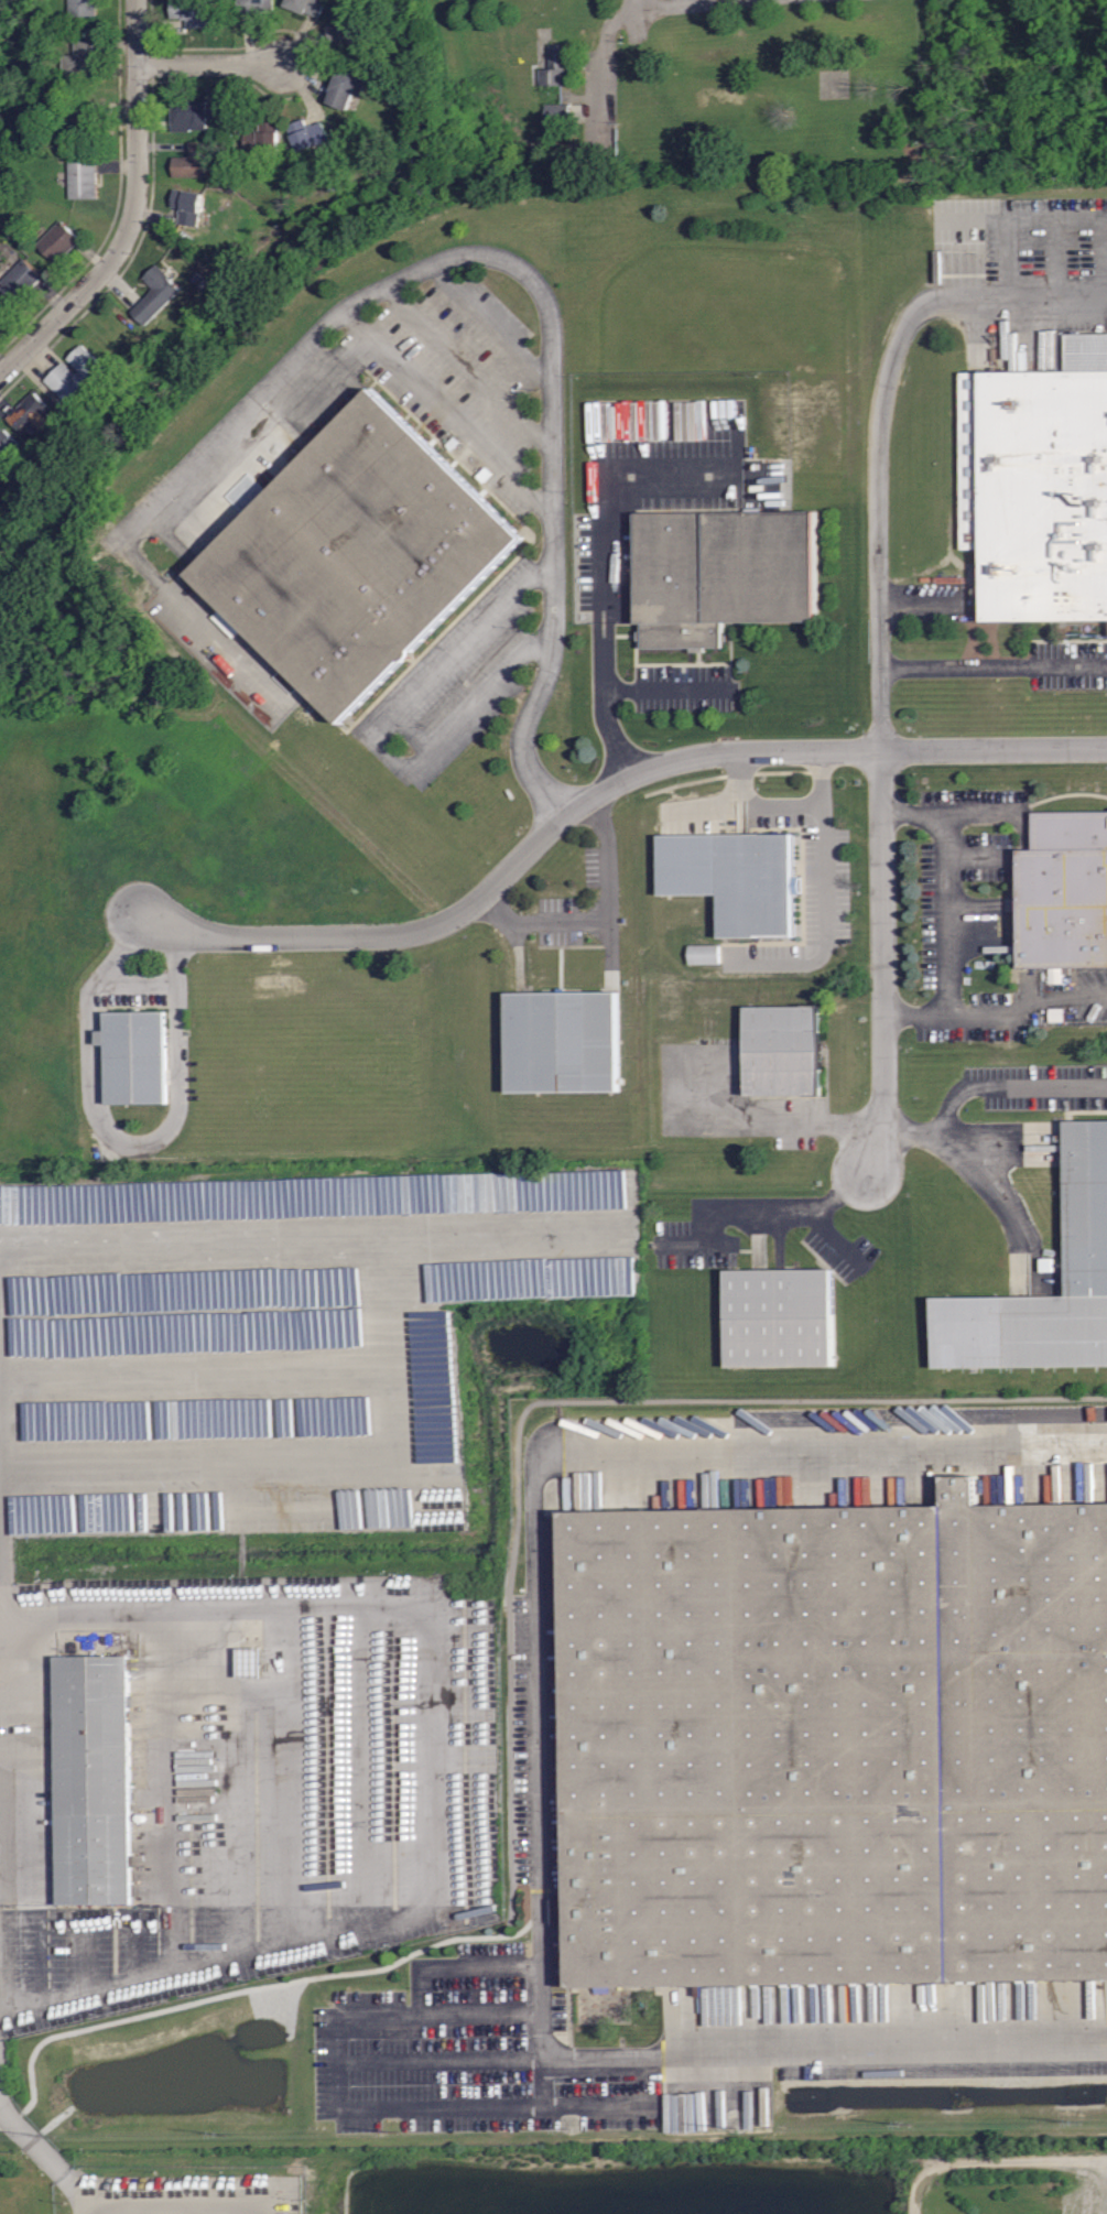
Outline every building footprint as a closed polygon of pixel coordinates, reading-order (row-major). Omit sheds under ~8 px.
[(69,15),(69,0),(98,0),(98,4),(96,4),(96,14),(69,15)] [(171,15),(171,0),(204,0),(204,15),(214,15),(214,28),(186,26),(186,19),(181,19),(181,17),(171,15)] [(239,11),(239,0),(274,0),(274,12),(254,12),(254,11),(239,11)] [(285,4),(287,0),(325,0),(319,17),(285,4)] [(352,52),(346,37),(333,43),(326,26),(357,12),(371,43),(352,52)] [(75,55),(75,40),(93,40),(93,55),(98,55),(97,75),(64,74),(64,55),(75,55)] [(569,85),(539,85),(539,68),(549,68),(549,44),(569,44),(569,85)] [(348,109),(327,101),(340,67),(367,77),(360,95),(354,93),(348,109)] [(189,131),(172,130),(172,100),(206,100),(206,129),(189,129),(189,131)] [(56,137),(56,117),(78,117),(78,101),(97,101),(97,137),(56,137)] [(546,124),(563,123),(562,104),(546,105),(546,124)] [(297,151),(286,124),(303,118),(306,126),(311,123),(312,124),(321,120),(328,138),(297,151)] [(245,150),(243,132),(259,131),(259,121),(276,120),(278,149),(245,150)] [(172,176),(172,156),(188,156),(188,142),(206,141),(207,176),(172,176)] [(69,198),(69,159),(96,159),(96,197),(69,198)] [(196,226),(176,224),(178,207),(171,206),(173,188),(202,193),(196,226)] [(54,261),(36,243),(59,219),(80,239),(64,256),(62,253),(54,261)] [(7,310),(0,303),(0,281),(23,258),(43,276),(21,299),(20,296),(7,310)] [(144,325),(130,311),(153,289),(142,276),(155,264),(180,289),(144,325)] [(72,405),(43,381),(63,359),(76,371),(78,368),(67,358),(79,344),(106,368),(72,405)] [(962,370),(1106,368),(1106,618),(987,620),(986,547),(964,547),(962,370)] [(375,386),(527,534),(344,720),(192,572),(375,386)] [(47,409),(54,415),(40,430),(33,423),(24,433),(9,417),(34,391),(51,406),(47,409)] [(20,445),(0,465),(0,430),(2,427),(20,445)] [(638,510),(821,508),(822,620),(726,621),(726,647),(645,647),(645,621),(639,621),(638,510)] [(214,617),(234,639),(244,630),(224,608),(214,617)] [(1035,810),(1106,810),(1106,966),(1022,966),(1021,846),(1035,846),(1035,810)] [(663,832),(796,831),(797,934),(723,935),(723,893),(663,893),(663,832)] [(722,946),(691,946),(691,966),(723,965),(722,946)] [(511,990),(622,990),(623,1089),(512,1090),(511,990)] [(750,1005),(824,1003),(825,1094),(750,1094),(750,1005)] [(108,1105),(168,1105),(167,1012),(107,1013),(108,1032),(100,1032),(100,1047),(108,1047),(108,1105)] [(1070,1119),(1106,1119),(1106,1365),(936,1366),(935,1295),(1071,1294),(1070,1119)] [(729,1268),(837,1267),(838,1365),(730,1366),(729,1268)] [(558,1993),(1106,1986),(1106,1505),(980,1507),(980,1477),(940,1477),(940,1505),(553,1509),(558,1993)] [(134,1812),(134,1904),(58,1904),(57,1658),(133,1658),(134,1812)]
